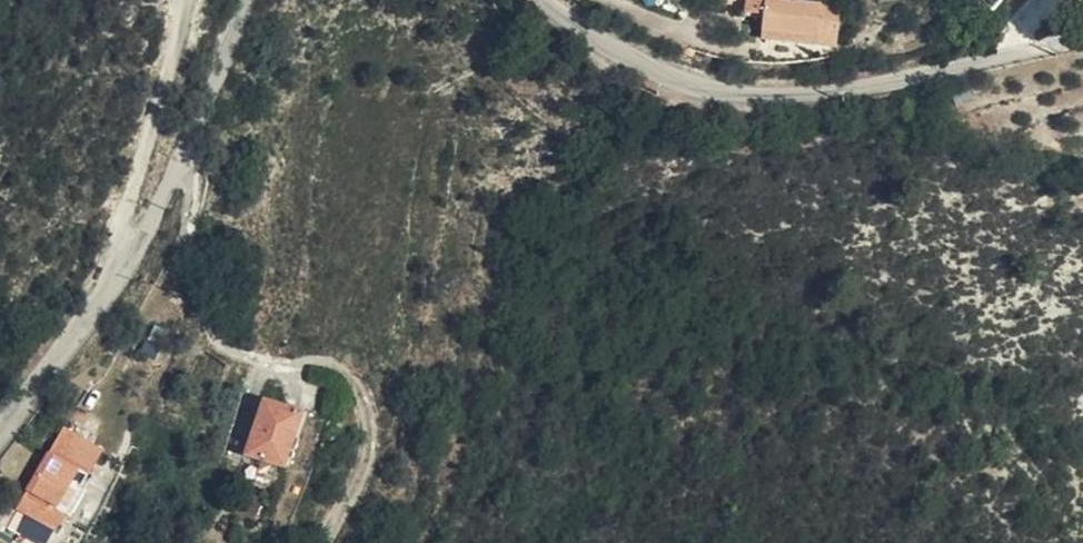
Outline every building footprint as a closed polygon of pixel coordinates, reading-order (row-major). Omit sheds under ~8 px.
[(805,42),(827,45),(834,6),(800,0),(740,0),(739,7),(756,9),(752,31),(794,39),(795,32),(805,33),(805,42)] [(794,39),(805,42),(805,33),(795,32),(794,39)] [(286,438),(303,385),(267,372),(249,425),(286,438)] [(103,453),(65,429),(15,510),(53,535),(65,515),(71,519),(85,493),(80,489),(103,453)]
